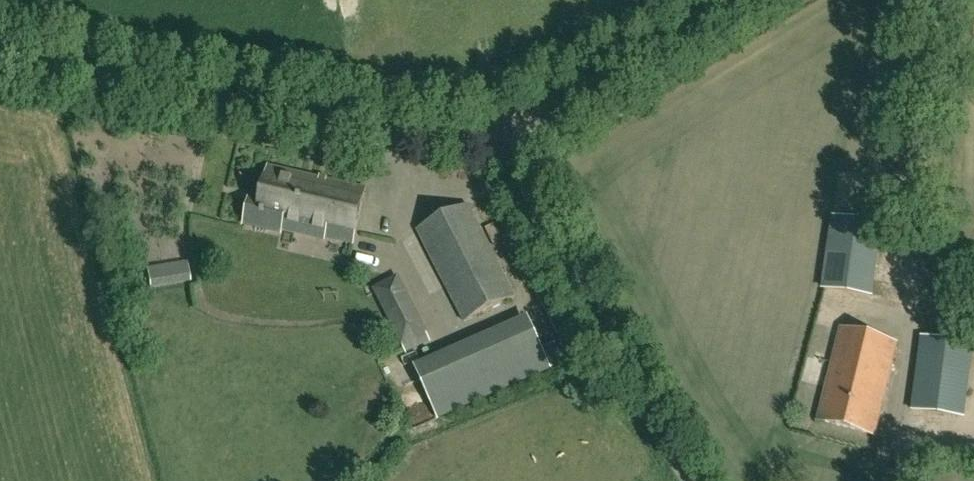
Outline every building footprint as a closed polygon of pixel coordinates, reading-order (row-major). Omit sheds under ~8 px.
[(281,235),(283,227),(352,242),(364,190),(269,168),(262,200),(248,197),(242,226),(281,235)] [(464,322),(514,296),(468,205),(417,231),(464,322)] [(823,289),(871,296),(881,221),(833,214),(823,289)] [(150,289),(190,281),(187,260),(146,267),(150,289)] [(398,278),(375,290),(407,353),(430,341),(412,306),(398,278)] [(546,281),(532,288),(558,340),(572,332),(546,281)] [(415,366),(421,379),(439,419),(550,370),(532,330),(526,316),(415,366)] [(829,374),(886,390),(897,344),(840,328),(829,374)] [(963,416),(973,343),(922,337),(912,409),(963,416)] [(589,381),(592,371),(578,367),(575,377),(589,381)] [(875,436),(886,390),(829,374),(817,420),(875,436)]
